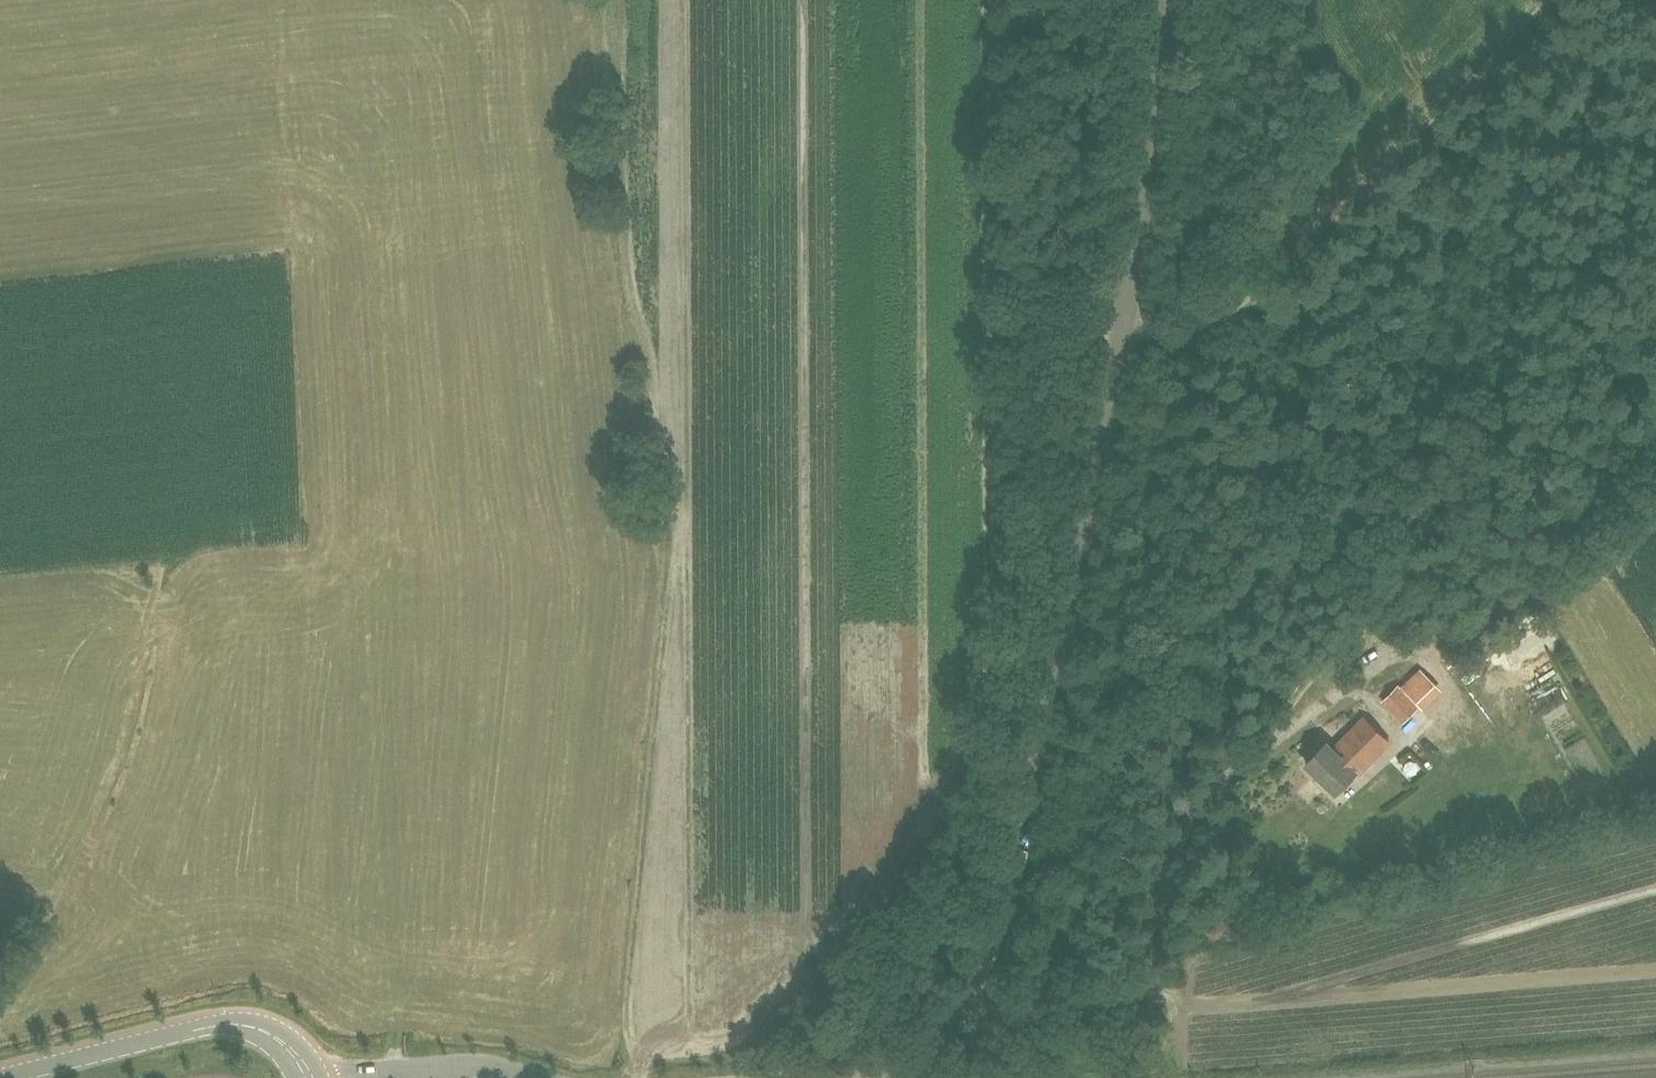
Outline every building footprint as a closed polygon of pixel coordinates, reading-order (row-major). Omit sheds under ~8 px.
[(1418,706),(1398,685),(1382,701),(1403,722),(1418,706)] [(1326,742),(1306,763),(1336,792),(1369,757),(1372,759),(1389,741),(1365,717),(1333,749),(1326,742)]
